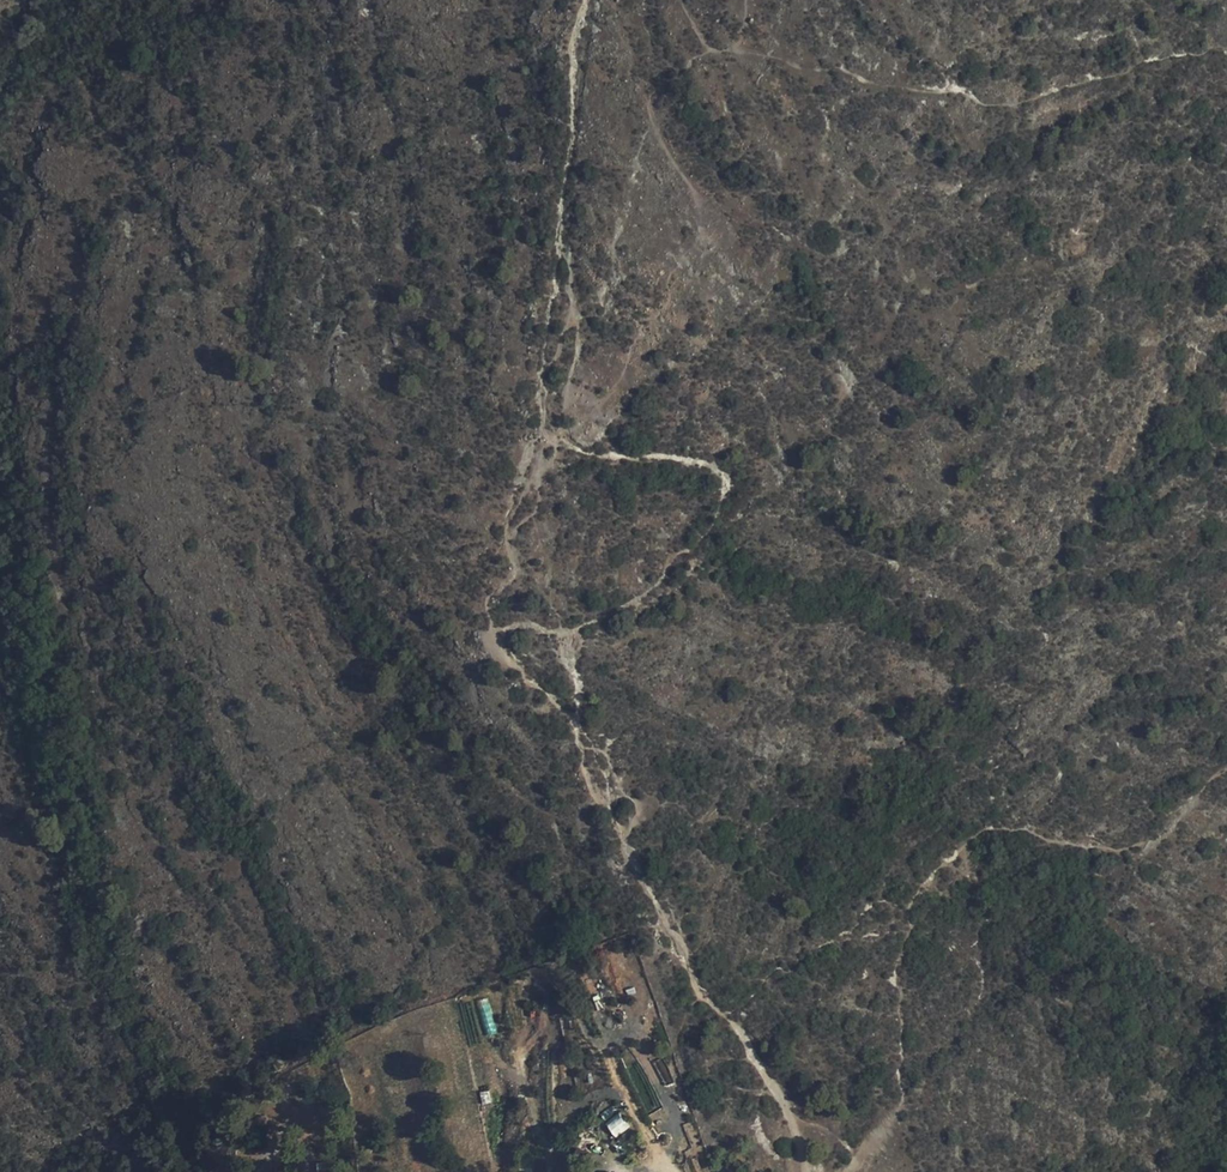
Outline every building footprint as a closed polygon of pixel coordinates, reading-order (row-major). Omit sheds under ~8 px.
[(615,1137),(629,1126),(619,1113),(605,1124),(615,1137)]
